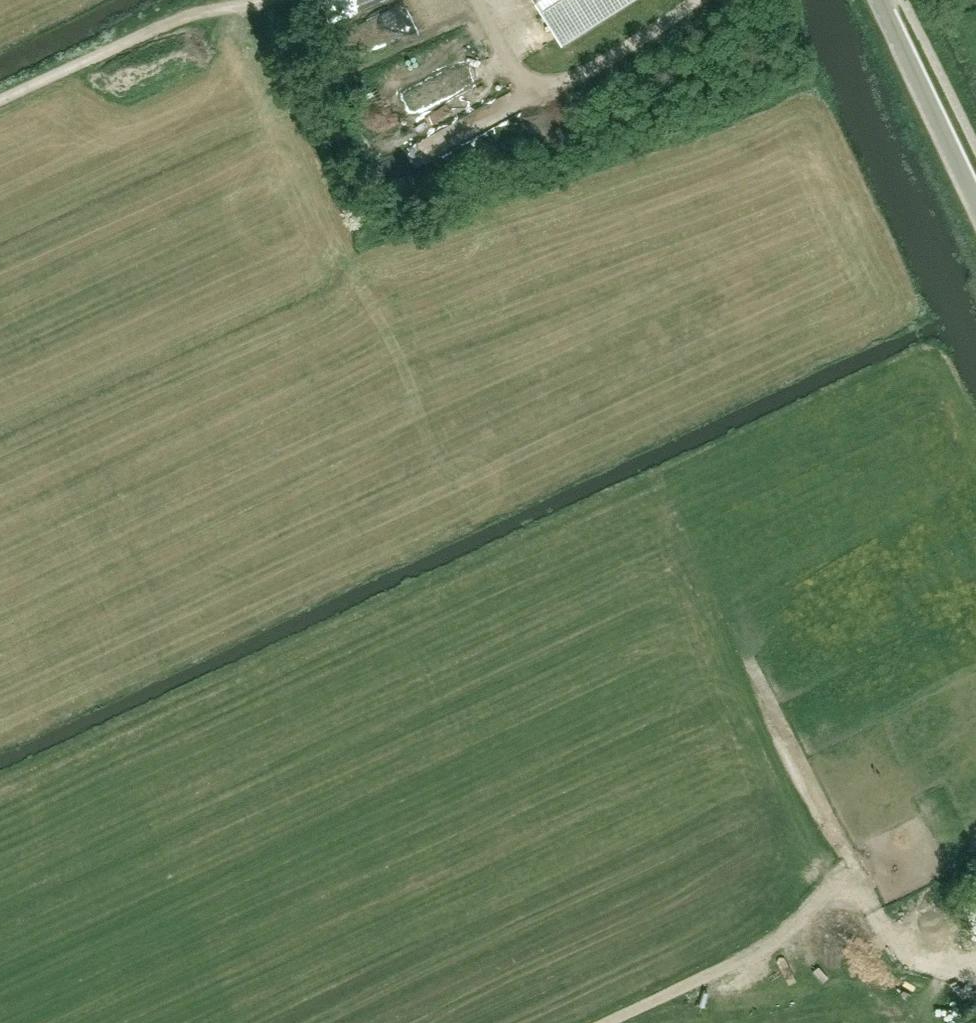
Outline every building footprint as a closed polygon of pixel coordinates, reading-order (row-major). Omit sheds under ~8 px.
[(562,46),(634,0),(533,0),(562,46)]
